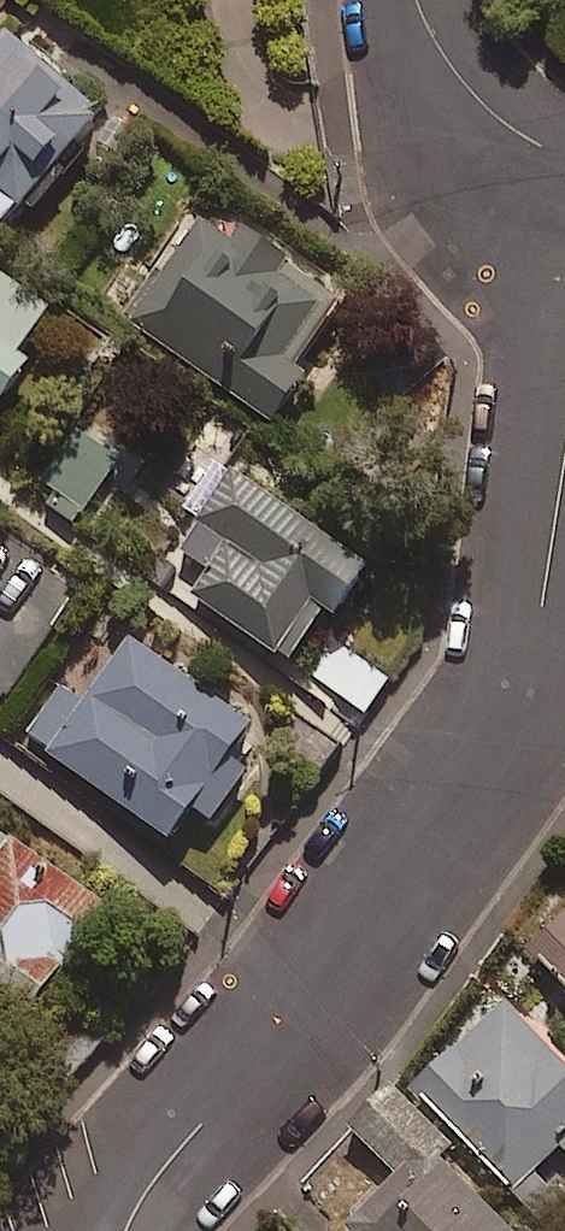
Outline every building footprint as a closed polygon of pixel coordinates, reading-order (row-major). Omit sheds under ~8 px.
[(1,17),(0,17),(0,227),(4,231),(109,111),(1,17)] [(295,243),(250,213),(235,236),(197,211),(127,318),(274,415),(309,362),(299,355),(344,287),(290,252),(295,243)] [(0,266),(0,398),(1,398),(32,353),(22,345),(52,302),(0,266)] [(120,459),(81,429),(47,473),(47,503),(72,522),(120,459)] [(374,553),(234,462),(180,546),(213,568),(196,595),(291,657),(327,602),(338,609),(374,553)] [(254,716),(129,632),(82,702),(58,687),(26,735),(172,832),(193,802),(214,816),(249,763),(231,750),(254,716)] [(387,678),(338,644),(315,676),(364,711),(387,678)] [(2,831),(0,834),(0,987),(28,1008),(88,928),(37,891),(54,869),(2,831)] [(526,942),(564,984),(564,905),(526,942)] [(496,999),(409,1084),(510,1188),(532,1168),(547,1184),(564,1167),(564,1070),(496,999)] [(421,1147),(341,1227),(345,1230),(505,1230),(421,1147)]
